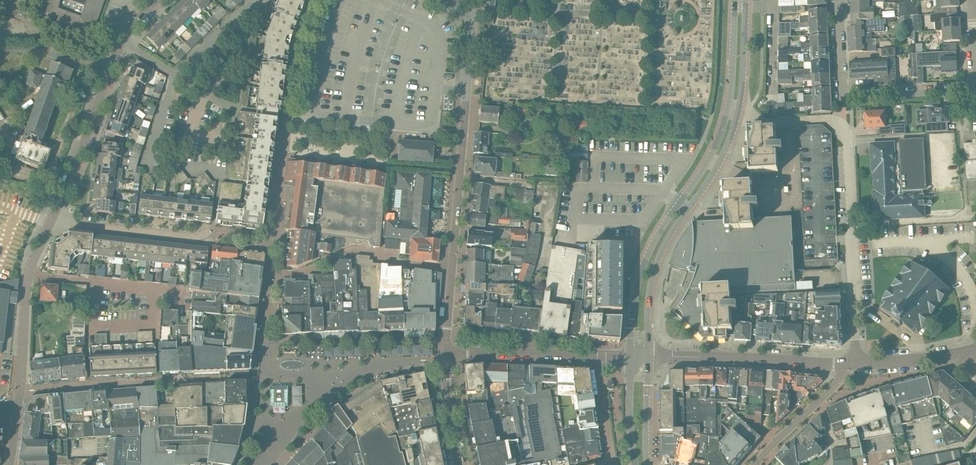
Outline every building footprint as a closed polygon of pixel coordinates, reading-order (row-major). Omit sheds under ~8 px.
[(104,0),(44,0),(41,14),(48,15),(46,22),(64,29),(69,31),(90,38),(101,9),(104,0)] [(201,12),(190,0),(183,0),(179,5),(191,17),(194,20),(201,12)] [(201,12),(210,3),(207,0),(190,0),(201,12)] [(275,13),(297,22),(305,0),(280,0),(275,13)] [(906,2),(906,16),(919,15),(918,8),(913,8),(913,3),(912,3),(912,0),(906,0),(906,2)] [(936,7),(935,7),(935,8),(934,8),(934,14),(947,14),(947,8),(959,7),(958,0),(936,0),(936,7)] [(852,2),(852,22),(881,19),(881,9),(884,9),(884,2),(879,2),(852,2)] [(179,5),(171,13),(183,25),(191,17),(179,5)] [(779,14),(808,12),(808,10),(826,9),(826,5),(805,5),(793,6),(779,6),(779,14)] [(799,23),(827,21),(826,9),(808,10),(808,12),(808,17),(799,17),(799,23)] [(171,13),(163,21),(175,33),(183,25),(171,13)] [(268,31),(265,42),(262,63),(286,66),(289,45),(290,40),(297,22),(275,13),(268,31)] [(947,14),(934,14),(934,15),(930,15),(931,23),(935,23),(936,31),(943,31),(960,30),(959,19),(947,19),(947,14)] [(909,26),(909,30),(915,30),(914,16),(919,16),(919,15),(906,16),(908,16),(908,26),(909,26)] [(213,16),(209,20),(215,25),(218,22),(213,16)] [(848,40),(871,39),(871,32),(885,32),(884,19),(881,19),(852,22),(852,28),(848,28),(848,40)] [(212,28),(215,25),(209,20),(206,23),(212,28)] [(163,21),(155,29),(167,41),(175,33),(163,21)] [(827,21),(799,23),(799,28),(809,28),(809,35),(827,34),(827,21)] [(779,23),(779,37),(790,36),(791,23),(790,23),(779,23)] [(167,41),(155,29),(146,37),(159,50),(167,41)] [(961,41),(960,30),(943,31),(944,42),(961,41)] [(194,36),(199,41),(202,38),(197,32),(194,36)] [(199,41),(194,36),(190,39),(196,44),(199,41)] [(800,43),(800,49),(829,48),(828,36),(809,37),(809,43),(800,43)] [(871,46),(871,39),(848,40),(849,52),(859,52),(865,51),(876,51),(876,46),(871,46)] [(829,48),(800,49),(787,50),(780,50),(779,50),(778,63),(788,63),(788,55),(803,55),(804,62),(810,62),(810,61),(829,60),(829,48)] [(896,55),(895,48),(881,49),(882,56),(896,55)] [(181,49),(178,52),(183,57),(186,54),(181,49)] [(932,53),(916,53),(917,67),(923,67),(923,65),(931,65),(942,64),(943,69),(943,71),(942,71),(942,72),(958,71),(957,70),(956,70),(956,69),(956,64),(957,64),(957,63),(957,51),(932,53)] [(180,61),(183,57),(178,52),(174,55),(180,61)] [(132,68),(128,78),(142,84),(146,85),(149,74),(152,75),(153,71),(136,60),(133,68),(132,68)] [(860,62),(850,62),(850,79),(878,77),(879,85),(897,84),(896,75),(888,75),(888,67),(888,60),(860,62)] [(789,76),(802,75),(830,74),(829,62),(810,63),(811,69),(789,70),(789,76)] [(73,71),(52,63),(47,78),(45,77),(45,78),(41,77),(42,75),(31,71),(26,84),(37,88),(38,86),(42,87),(16,160),(44,170),(50,151),(39,147),(58,96),(63,98),(73,71)] [(256,109),(257,109),(278,112),(280,112),(285,73),(286,66),(262,63),(256,109)] [(830,74),(789,76),(778,76),(778,84),(793,85),(793,82),(810,80),(812,80),(813,87),(831,86),(830,74)] [(138,95),(142,84),(128,78),(124,77),(120,88),(138,95)] [(117,99),(135,105),(138,95),(120,88),(117,99)] [(803,101),(815,101),(831,100),(831,88),(812,89),(812,95),(803,96),(803,101)] [(135,105),(117,99),(113,110),(131,116),(135,105)] [(831,100),(815,101),(803,101),(795,102),(795,107),(803,106),(804,107),(813,107),(813,113),(832,112),(831,100)] [(785,102),(777,103),(777,119),(787,118),(785,102)] [(517,105),(504,105),(504,110),(504,111),(513,111),(513,113),(517,113),(517,115),(527,115),(527,105),(517,105)] [(513,113),(513,111),(504,111),(504,110),(480,107),(479,122),(498,124),(498,117),(501,117),(502,117),(513,118),(513,113)] [(235,140),(233,155),(272,160),(278,114),(278,112),(257,109),(256,109),(256,111),(256,114),(238,111),(235,133),(253,135),(253,140),(235,137),(235,140)] [(943,123),(949,123),(949,109),(925,110),(926,132),(944,132),(943,123)] [(127,127),(131,116),(113,110),(109,121),(127,127)] [(865,115),(864,116),(864,120),(866,121),(866,128),(879,128),(880,135),(905,134),(904,125),(886,126),(886,120),(885,120),(884,112),(865,113),(865,115)] [(574,120),(573,134),(591,134),(591,120),(574,120)] [(127,127),(109,121),(105,132),(123,138),(127,127)] [(819,127),(800,127),(801,146),(802,177),(805,254),(834,253),(834,239),(830,135),(819,127)] [(777,147),(776,128),(748,129),(749,151),(746,151),(746,163),(750,163),(751,173),(778,172),(777,153),(783,153),(783,147),(777,147)] [(489,134),(475,133),(473,153),(487,154),(489,134)] [(899,143),(881,144),(871,145),(873,173),(874,172),(876,192),(874,192),(875,220),(924,217),(924,207),(923,191),(925,191),(923,140),(899,141),(899,143)] [(433,144),(400,141),(398,161),(432,164),(433,144)] [(103,143),(102,155),(117,157),(121,157),(122,145),(103,143)] [(964,144),(964,154),(966,181),(975,180),(975,143),(964,144)] [(508,159),(509,150),(495,149),(495,158),(504,158),(508,159)] [(96,166),(116,168),(117,157),(102,155),(98,154),(96,166)] [(245,200),(266,203),(272,160),(233,155),(229,179),(247,181),(245,200)] [(481,173),(480,176),(502,178),(520,178),(520,174),(494,172),(495,160),(476,159),(474,173),(481,173)] [(587,160),(576,159),(575,179),(586,180),(587,166),(587,160)] [(308,165),(288,162),(285,182),(293,183),(294,178),(306,179),(308,165)] [(294,178),(293,183),(287,231),(292,231),(345,238),(344,248),(352,244),(355,244),(355,243),(359,243),(359,245),(368,241),(371,248),(373,247),(380,248),(381,237),(382,221),(385,190),(384,189),(348,185),(312,180),(314,165),(308,165),(306,179),(294,178)] [(350,170),(314,165),(312,180),(348,185),(350,170)] [(114,179),(116,168),(96,166),(95,177),(114,179)] [(152,170),(159,180),(164,176),(157,167),(152,170)] [(546,168),(546,175),(567,177),(568,169),(546,168)] [(176,173),(184,182),(188,179),(180,169),(176,173)] [(155,183),(159,180),(152,170),(147,174),(155,183)] [(386,175),(350,170),(348,185),(384,189),(386,175)] [(200,176),(207,185),(214,194),(216,182),(212,181),(204,172),(200,176)] [(401,222),(401,223),(393,222),(394,211),(383,210),(382,221),(381,237),(411,240),(411,239),(426,240),(431,175),(416,174),(416,175),(412,174),(413,173),(398,172),(397,176),(396,176),(395,188),(409,189),(407,209),(400,209),(399,222),(401,222)] [(184,182),(176,173),(171,177),(179,186),(184,182)] [(207,185),(200,176),(195,179),(202,189),(207,185)] [(114,179),(95,177),(94,189),(113,191),(114,179)] [(242,185),(221,182),(216,224),(262,230),(266,203),(245,200),(244,204),(240,203),(242,185)] [(474,183),(472,195),(491,197),(491,199),(493,200),(493,197),(496,198),(504,199),(505,187),(474,183)] [(753,204),(752,185),(724,187),(725,197),(721,197),(722,210),(726,209),(726,221),(696,223),(693,223),(692,223),(693,225),(693,226),(691,229),(688,233),(684,241),(682,244),(679,249),(677,254),(675,258),(674,261),(691,266),(690,267),(691,267),(697,268),(695,274),(693,280),(691,286),(687,294),(683,301),(678,308),(674,313),(675,312),(684,321),(683,321),(684,322),(685,321),(694,329),(693,330),(694,331),(695,330),(704,338),(703,339),(704,340),(706,338),(716,337),(716,340),(728,339),(728,331),(733,331),(732,312),(738,311),(738,305),(732,306),(731,295),(744,294),(744,293),(796,290),(795,268),(792,218),(754,220),(754,210),(760,210),(759,204),(753,204)] [(431,186),(431,206),(441,206),(440,186),(431,186)] [(525,189),(516,188),(515,200),(523,201),(523,203),(528,204),(532,204),(534,191),(525,190),(525,189)] [(97,201),(112,202),(113,191),(94,189),(93,200),(97,201)] [(175,219),(187,220),(189,201),(190,192),(189,191),(185,191),(184,191),(183,200),(177,200),(175,219)] [(470,213),(486,214),(487,208),(495,208),(496,198),(493,197),(493,200),(491,199),(491,197),(472,195),(470,213)] [(151,216),(153,197),(141,196),(139,215),(151,216)] [(175,219),(177,200),(177,197),(173,196),(173,199),(165,198),(163,217),(175,219)] [(163,217),(165,198),(153,197),(151,216),(163,217)] [(201,202),(199,221),(211,223),(213,201),(209,200),(209,203),(201,202)] [(112,202),(97,201),(95,212),(114,214),(115,206),(118,206),(118,209),(123,210),(124,203),(112,202)] [(189,201),(187,220),(199,221),(201,202),(189,201)] [(508,208),(498,208),(497,217),(507,217),(508,208)] [(431,210),(431,229),(439,229),(439,210),(431,210)] [(469,215),(468,226),(485,227),(485,223),(497,224),(497,218),(486,216),(479,216),(469,215)] [(510,219),(499,218),(498,223),(509,224),(509,227),(520,228),(521,220),(510,220),(510,219)] [(510,229),(510,240),(527,241),(528,235),(529,230),(525,230),(510,229)] [(93,236),(93,234),(69,231),(68,238),(58,245),(51,244),(49,269),(69,271),(70,261),(73,262),(73,260),(79,255),(81,256),(81,252),(91,253),(91,254),(93,236)] [(345,238),(292,231),(287,267),(297,268),(319,259),(319,252),(330,254),(344,248),(345,238)] [(485,232),(468,231),(466,245),(492,247),(493,234),(485,233),(485,232)] [(527,241),(526,250),(526,255),(538,257),(541,237),(528,235),(527,241)] [(105,237),(93,236),(91,254),(91,253),(90,255),(99,256),(98,260),(102,260),(105,237)] [(115,258),(117,238),(105,237),(102,260),(106,261),(107,257),(115,258)] [(129,240),(117,238),(115,258),(122,259),(122,262),(126,263),(129,240)] [(398,240),(385,239),(385,249),(397,250),(398,240)] [(411,239),(411,240),(409,260),(425,261),(424,261),(438,262),(439,254),(439,250),(440,241),(426,240),(411,239)] [(141,241),(129,240),(126,263),(130,263),(130,260),(138,261),(141,241)] [(510,240),(509,249),(511,249),(517,249),(526,250),(527,241),(510,240)] [(153,242),(141,241),(138,261),(146,262),(146,265),(150,266),(153,242)] [(164,244),(153,242),(150,266),(154,266),(154,263),(162,264),(164,244)] [(174,268),(176,245),(164,244),(162,264),(170,264),(170,268),(174,268)] [(188,246),(176,245),(174,268),(178,269),(178,265),(186,266),(188,246)] [(544,293),(543,299),(538,333),(567,338),(577,256),(584,257),(585,251),(584,250),(551,245),(548,266),(544,293)] [(622,245),(584,245),(584,250),(585,251),(584,257),(583,285),(582,295),(579,340),(619,343),(621,321),(622,245)] [(196,262),(201,263),(200,270),(206,270),(209,249),(188,246),(186,266),(187,263),(196,264),(196,262)] [(238,252),(238,250),(212,247),(210,271),(211,271),(210,274),(217,275),(219,268),(220,260),(236,263),(245,264),(263,267),(265,256),(262,253),(243,251),(242,253),(238,252)] [(526,250),(517,249),(516,266),(522,266),(522,263),(524,264),(525,254),(526,250)] [(466,251),(466,263),(482,264),(483,257),(495,258),(495,252),(466,251)] [(356,261),(358,332),(379,332),(377,306),(380,279),(381,264),(373,263),(373,260),(370,260),(370,256),(356,255),(356,261)] [(582,295),(583,285),(584,257),(577,256),(567,338),(578,339),(579,340),(582,295)] [(261,281),(263,267),(245,264),(236,263),(220,260),(219,268),(217,275),(242,278),(261,281)] [(337,333),(358,332),(356,261),(339,261),(333,268),(333,270),(334,270),(334,273),(333,273),(334,275),(334,277),(336,309),(337,333)] [(8,269),(9,270),(14,267),(11,262),(3,267),(5,271),(8,269)] [(482,264),(466,263),(466,269),(465,284),(483,285),(485,285),(494,285),(501,286),(516,286),(516,285),(522,266),(510,265),(484,264),(482,264)] [(516,285),(516,286),(526,290),(527,288),(534,267),(522,263),(522,266),(516,285)] [(910,263),(909,263),(909,264),(908,266),(906,265),(902,271),(903,272),(902,274),(901,274),(900,276),(901,276),(893,287),(892,286),(891,288),(892,289),(890,290),(889,289),(884,295),(886,297),(884,299),(884,298),(883,299),(884,300),(883,300),(884,301),(881,304),(885,307),(883,309),(893,317),(892,319),(893,320),(892,321),(899,326),(900,325),(901,326),(902,324),(913,331),(915,329),(919,331),(921,328),(922,328),(923,328),(924,327),(923,327),(924,325),(926,326),(930,320),(929,318),(930,316),(931,317),(932,315),(932,314),(939,304),(940,305),(941,303),(940,302),(942,300),(944,302),(948,295),(946,294),(948,292),(949,293),(949,292),(949,291),(911,263),(910,263)] [(89,266),(80,264),(79,274),(88,275),(89,266)] [(403,306),(404,331),(435,331),(435,298),(438,298),(439,298),(439,297),(441,278),(437,278),(437,273),(401,268),(401,279),(402,307),(403,306)] [(240,297),(258,299),(261,281),(242,278),(217,275),(210,274),(192,272),(189,291),(193,291),(192,292),(205,293),(240,297)] [(309,283),(310,298),(311,333),(337,333),(336,309),(334,277),(334,275),(309,275),(309,283)] [(9,292),(9,293),(17,294),(17,292),(19,279),(0,282),(0,291),(9,292)] [(392,331),(404,331),(403,313),(403,306),(402,307),(401,279),(390,279),(390,282),(386,282),(386,279),(380,279),(377,306),(379,332),(392,332),(392,331)] [(87,285),(48,283),(48,286),(41,285),(41,302),(62,303),(63,289),(73,290),(73,303),(86,304),(87,285)] [(286,283),(284,299),(298,300),(298,299),(303,299),(303,298),(310,298),(309,283),(295,283),(295,284),(286,283)] [(488,294),(514,297),(516,286),(501,286),(494,285),(485,285),(483,285),(465,284),(465,293),(483,294),(485,294),(488,294)] [(544,293),(526,291),(526,290),(516,286),(514,297),(512,306),(509,329),(509,330),(538,333),(544,293)] [(5,329),(8,303),(17,304),(18,294),(17,294),(9,293),(9,292),(0,291),(0,328),(5,329)] [(257,309),(258,299),(240,297),(205,293),(192,292),(192,302),(225,305),(240,307),(257,309)] [(782,343),(803,345),(806,304),(806,303),(807,293),(807,292),(786,293),(783,324),(782,343)] [(806,303),(806,304),(817,305),(817,314),(826,314),(826,309),(842,309),(841,303),(841,298),(841,293),(823,292),(807,292),(807,293),(806,303)] [(465,293),(465,302),(481,302),(484,302),(488,303),(488,294),(485,294),(483,294),(465,293)] [(757,341),(773,343),(776,304),(777,293),(764,294),(763,303),(767,303),(766,316),(763,316),(763,321),(764,321),(764,323),(758,322),(757,341)] [(777,293),(776,304),(773,343),(782,343),(783,324),(786,293),(777,293)] [(311,333),(310,298),(303,298),(303,299),(303,316),(282,318),(283,331),(287,335),(311,333)] [(298,300),(284,299),(283,299),(282,307),(282,318),(303,316),(303,299),(298,299),(298,300)] [(255,320),(257,309),(240,307),(225,305),(192,302),(191,312),(207,314),(235,316),(240,317),(255,320)] [(465,302),(464,327),(480,327),(481,304),(481,302),(465,302)] [(754,304),(746,303),(745,315),(747,316),(746,323),(745,323),(745,320),(737,320),(736,330),(735,333),(735,334),(735,340),(751,341),(752,331),(754,304)] [(480,327),(495,328),(496,310),(496,311),(497,304),(481,304),(480,327)] [(806,304),(803,345),(814,346),(817,314),(817,305),(806,304)] [(509,330),(509,329),(512,306),(507,305),(506,311),(496,311),(496,310),(495,328),(509,330)] [(168,337),(168,349),(177,349),(177,337),(178,317),(178,311),(162,309),(161,327),(167,328),(167,329),(170,329),(170,337),(168,337)] [(817,314),(814,346),(825,347),(839,348),(842,346),(843,344),(843,334),(842,309),(826,309),(826,314),(817,314)] [(191,349),(191,328),(191,312),(187,312),(186,317),(178,317),(177,337),(177,349),(177,351),(180,373),(192,372),(191,349)] [(252,352),(231,349),(203,346),(205,333),(205,328),(207,314),(191,312),(191,328),(191,349),(192,372),(250,370),(252,355),(252,352)] [(59,360),(61,380),(75,379),(72,353),(76,352),(75,338),(84,338),(85,316),(71,317),(72,330),(70,330),(70,336),(66,336),(68,356),(67,356),(65,355),(61,355),(60,357),(58,357),(59,360)] [(235,316),(233,337),(205,333),(203,346),(231,349),(252,352),(256,327),(254,327),(255,320),(240,317),(235,316)] [(168,349),(168,337),(170,337),(170,329),(167,329),(167,328),(161,327),(159,347),(159,352),(160,352),(161,374),(169,373),(169,362),(169,352),(168,352),(168,349)] [(76,352),(72,353),(75,379),(86,378),(84,356),(84,347),(84,338),(75,338),(76,352)] [(155,344),(147,344),(140,345),(133,345),(126,345),(118,346),(111,346),(104,346),(97,347),(89,347),(91,372),(93,372),(93,376),(94,375),(95,377),(109,377),(109,375),(113,375),(116,374),(116,377),(121,377),(121,376),(126,375),(126,377),(131,377),(131,374),(134,373),(138,374),(138,376),(152,376),(152,373),(154,372),(153,369),(156,369),(155,344)] [(324,356),(324,346),(308,347),(309,357),(324,356)] [(177,351),(177,349),(168,349),(168,352),(169,352),(169,362),(169,373),(180,373),(177,351)] [(59,360),(56,360),(56,358),(47,359),(48,361),(38,363),(38,362),(32,363),(32,364),(30,364),(31,384),(61,380),(59,360)] [(482,364),(482,365),(484,383),(483,383),(485,405),(508,406),(510,406),(508,398),(508,387),(507,387),(507,366),(507,365),(482,364)] [(482,365),(464,366),(467,406),(485,405),(483,383),(484,383),(482,365)] [(476,449),(479,464),(529,464),(567,457),(565,446),(567,445),(567,446),(599,440),(597,429),(579,431),(579,427),(578,427),(562,430),(557,397),(557,387),(556,368),(555,368),(529,367),(529,376),(529,383),(528,388),(531,388),(531,391),(530,391),(529,391),(527,390),(524,388),(524,387),(524,382),(524,373),(524,368),(524,367),(509,366),(507,366),(507,365),(507,366),(507,387),(508,387),(508,398),(510,406),(512,417),(517,441),(499,444),(476,449)] [(573,369),(572,369),(574,391),(575,397),(578,397),(592,395),(588,370),(583,371),(583,369),(578,370),(578,369),(577,369),(577,366),(572,366),(573,369)] [(570,369),(556,368),(557,387),(557,397),(562,430),(578,427),(576,412),(577,412),(575,398),(575,397),(574,391),(572,369),(571,369),(570,369)] [(716,403),(716,387),(714,387),(714,379),(714,373),(714,369),(713,369),(713,370),(700,370),(700,372),(700,400),(700,403),(701,435),(708,436),(716,436),(716,416),(716,403)] [(716,369),(716,387),(716,403),(729,403),(731,370),(716,369)] [(684,380),(684,370),(670,370),(670,385),(668,385),(664,388),(664,390),(660,390),(660,436),(663,435),(682,435),(685,434),(684,380)] [(700,403),(700,400),(700,370),(688,370),(686,370),(686,380),(686,387),(687,387),(687,392),(689,392),(689,399),(687,399),(687,415),(688,440),(693,440),(693,441),(694,435),(701,435),(700,403)] [(738,395),(740,371),(731,370),(729,402),(729,403),(734,403),(733,409),(737,412),(738,395)] [(748,387),(749,371),(740,371),(738,395),(737,412),(746,413),(748,387)] [(748,387),(746,413),(745,419),(755,420),(755,423),(761,423),(762,419),(762,415),(765,372),(756,372),(756,371),(749,371),(748,387)] [(772,397),(779,398),(781,373),(780,373),(780,375),(768,374),(768,372),(767,372),(767,373),(765,372),(762,415),(770,416),(772,397)] [(940,425),(945,443),(946,447),(962,442),(975,424),(975,401),(973,398),(972,398),(944,372),(927,377),(935,407),(936,412),(937,416),(940,425)] [(390,409),(429,401),(424,374),(423,374),(423,373),(404,377),(399,378),(382,381),(382,382),(390,409)] [(791,391),(791,384),(795,384),(795,374),(781,373),(779,398),(780,398),(778,412),(777,423),(789,412),(790,401),(791,391)] [(822,382),(820,377),(820,376),(795,374),(795,384),(791,384),(791,391),(794,391),(794,392),(799,392),(795,395),(796,396),(790,401),(789,412),(801,401),(822,382)] [(905,383),(916,421),(937,416),(936,412),(935,407),(927,377),(905,383)] [(225,383),(202,384),(202,408),(224,406),(246,406),(246,382),(225,382),(225,383)] [(355,432),(359,439),(379,425),(387,437),(388,437),(397,431),(395,426),(390,409),(382,382),(381,382),(339,410),(340,411),(344,418),(353,430),(355,432)] [(891,387),(901,425),(902,425),(916,421),(905,383),(903,383),(892,386),(891,387)] [(241,427),(243,427),(246,406),(224,406),(202,408),(202,384),(172,386),(175,417),(176,428),(200,427),(217,427),(241,427)] [(288,406),(288,386),(270,387),(270,407),(288,406)] [(140,438),(141,438),(141,448),(160,447),(160,441),(159,428),(156,387),(136,388),(138,408),(139,421),(140,436),(140,437),(140,438)] [(890,428),(901,425),(891,387),(879,390),(884,403),(885,406),(888,420),(890,428)] [(138,408),(136,388),(107,391),(108,402),(110,410),(109,411),(110,422),(111,436),(111,437),(140,436),(139,421),(138,408)] [(890,428),(888,420),(885,406),(884,403),(879,390),(859,397),(847,401),(846,401),(852,419),(855,426),(857,432),(862,455),(862,456),(863,456),(863,457),(864,456),(862,445),(861,445),(860,441),(892,435),(890,428)] [(108,402),(107,391),(90,392),(93,424),(94,437),(109,436),(109,437),(111,436),(110,422),(109,411),(110,410),(108,402)] [(67,438),(94,437),(93,424),(90,392),(63,395),(67,438)] [(51,426),(66,425),(63,395),(48,396),(49,414),(51,426)] [(578,397),(575,397),(575,398),(577,412),(576,412),(578,427),(579,427),(579,431),(597,429),(592,395),(578,397)] [(48,396),(36,397),(32,398),(29,401),(28,401),(26,405),(25,415),(38,415),(38,417),(41,418),(43,418),(43,423),(45,423),(44,431),(52,432),(51,426),(49,414),(48,396)] [(429,401),(390,409),(395,426),(433,418),(429,401)] [(862,455),(857,432),(855,426),(852,419),(846,401),(827,409),(835,434),(838,433),(840,438),(845,436),(846,440),(848,449),(844,450),(844,448),(832,449),(833,461),(847,460),(846,459),(852,458),(862,456),(862,455)] [(485,405),(467,406),(471,424),(471,426),(494,421),(512,417),(510,406),(508,406),(485,405)] [(733,431),(753,448),(762,438),(742,420),(732,411),(728,407),(721,415),(721,416),(720,423),(730,431),(731,429),(733,431)] [(53,440),(52,432),(44,431),(43,437),(38,436),(41,418),(38,417),(38,415),(25,415),(21,441),(47,441),(53,440)] [(815,443),(822,451),(825,448),(824,435),(826,434),(825,430),(822,416),(820,416),(802,432),(806,436),(808,434),(812,438),(810,439),(814,443),(815,443)] [(193,437),(204,438),(204,437),(241,438),(243,427),(241,427),(217,427),(200,427),(176,428),(175,417),(160,417),(161,428),(159,428),(160,441),(160,447),(170,447),(171,447),(171,441),(192,440),(193,437)] [(494,421),(471,426),(476,449),(499,444),(517,441),(512,417),(494,421)] [(433,418),(395,426),(399,437),(404,436),(435,430),(433,418)] [(332,419),(331,420),(320,432),(312,440),(325,455),(324,455),(328,464),(349,464),(350,463),(345,443),(348,439),(342,432),(333,420),(332,419)] [(403,452),(400,453),(395,436),(389,438),(388,437),(387,437),(379,425),(359,439),(355,432),(353,434),(357,449),(362,452),(364,459),(366,460),(370,459),(372,464),(406,464),(403,452)] [(435,430),(404,436),(404,440),(408,439),(408,441),(407,442),(408,445),(409,445),(413,464),(442,464),(437,439),(435,430)] [(721,446),(723,448),(740,462),(745,456),(745,457),(753,448),(733,431),(721,446)] [(802,432),(797,438),(800,464),(801,464),(818,455),(822,451),(815,443),(814,443),(810,439),(812,438),(808,434),(806,436),(802,432)] [(671,456),(677,457),(681,439),(682,435),(663,435),(660,436),(660,461),(663,462),(664,459),(670,460),(671,456)] [(707,444),(708,436),(701,435),(694,435),(693,441),(693,440),(691,450),(689,464),(707,464),(707,444)] [(722,454),(720,450),(722,449),(719,444),(720,436),(716,436),(708,436),(707,444),(707,464),(727,464),(722,454)] [(213,445),(238,448),(241,438),(204,437),(204,438),(193,437),(192,440),(171,441),(171,447),(179,446),(213,445)] [(54,440),(47,441),(21,441),(19,458),(47,457),(48,457),(53,457),(58,457),(62,457),(67,457),(67,440),(67,438),(54,440)] [(126,462),(133,462),(133,464),(140,464),(140,463),(141,438),(140,438),(110,439),(107,464),(126,464),(126,462)] [(797,438),(776,457),(783,464),(800,464),(797,438)] [(691,450),(693,440),(688,440),(681,439),(677,457),(676,464),(689,464),(691,450)] [(292,461),(296,464),(328,464),(324,455),(325,455),(312,440),(292,461)] [(565,446),(567,457),(569,464),(573,464),(590,461),(600,458),(602,455),(599,440),(567,446),(565,446)] [(140,463),(140,464),(179,464),(187,464),(198,464),(199,464),(208,464),(213,464),(232,464),(238,448),(213,445),(179,446),(171,447),(170,447),(160,447),(141,448),(140,463)] [(727,464),(738,464),(740,463),(740,462),(723,448),(722,450),(720,450),(722,454),(724,457),(727,464)] [(959,450),(952,451),(954,461),(961,459),(959,450)] [(950,452),(936,454),(939,464),(952,461),(950,452)] [(911,460),(910,455),(898,458),(899,460),(900,463),(910,460),(911,460)] [(911,460),(910,460),(911,464),(937,464),(934,455),(926,456),(911,460)] [(671,456),(670,460),(664,459),(663,462),(662,464),(676,464),(677,457),(671,456)]
